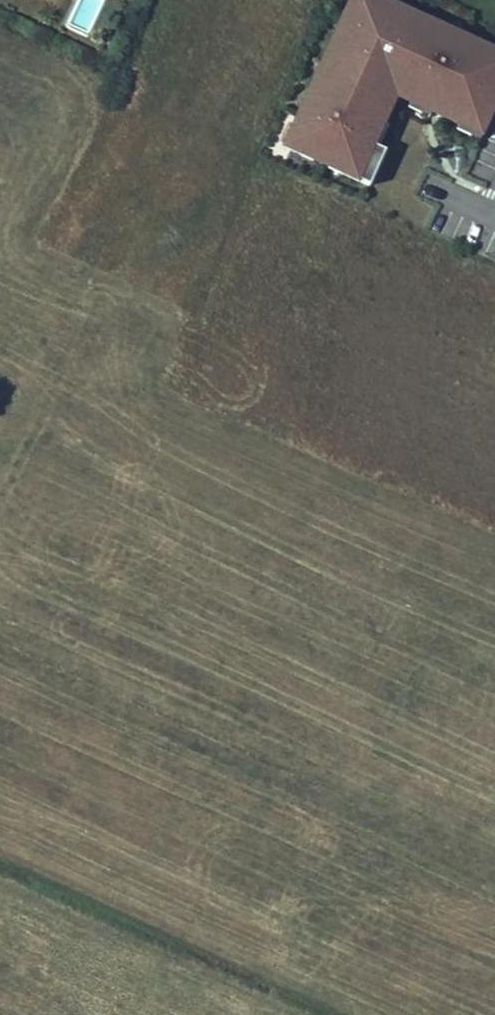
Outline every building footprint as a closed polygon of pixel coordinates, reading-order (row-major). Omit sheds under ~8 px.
[(65,22),(91,33),(106,0),(75,0),(65,22)] [(369,185),(385,151),(365,142),(375,122),(382,125),(395,97),(410,104),(414,97),(434,106),(430,113),(459,126),(462,119),(483,129),(494,101),(494,52),(380,0),(350,0),(284,147),(369,185)]
